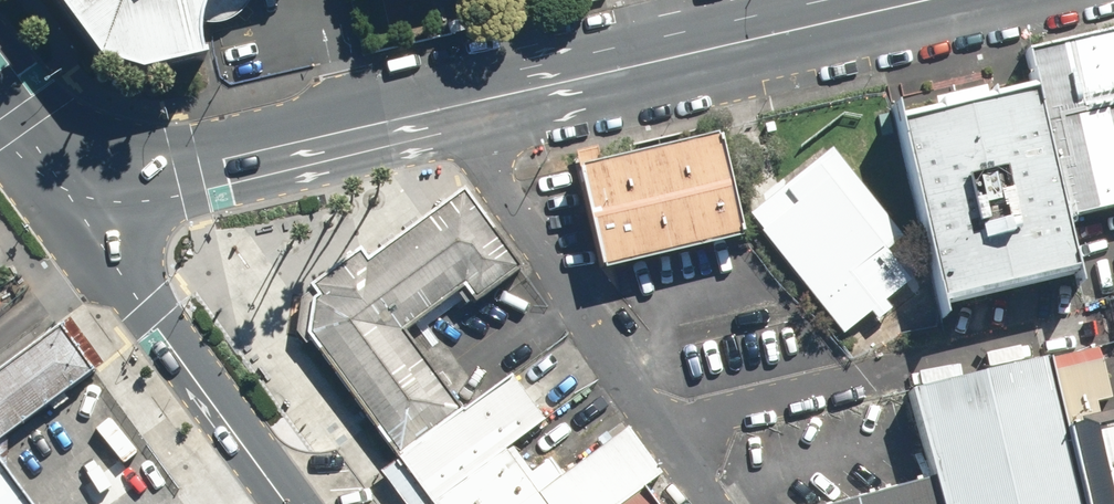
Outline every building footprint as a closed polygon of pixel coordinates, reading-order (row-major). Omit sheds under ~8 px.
[(112,58),(144,70),(221,56),(227,2),(228,0),(66,0),(112,58)] [(1014,52),(1023,90),(1054,223),(1113,210),(1113,29),(1014,52)] [(926,306),(1066,274),(1054,223),(1023,90),(884,122),(926,306)] [(718,139),(576,171),(599,273),(741,240),(718,139)] [(907,285),(814,167),(747,219),(840,337),(907,285)] [(295,341),(390,456),(456,409),(410,346),(514,272),(457,193),(365,259),(358,249),(307,287),(313,296),(295,341)] [(0,373),(0,438),(91,373),(60,331),(0,373)] [(425,503),(434,503),(508,451),(594,390),(556,338),(456,409),(390,456),(425,503)] [(1055,425),(1039,358),(905,390),(932,503),(1074,503),(1055,425)] [(1055,425),(1074,503),(1113,503),(1113,411),(1055,425)] [(640,489),(660,475),(625,427),(536,491),(508,451),(434,503),(619,503),(640,489)] [(0,470),(0,503),(24,503),(0,470)] [(926,480),(835,503),(932,503),(926,480)] [(619,503),(652,503),(640,489),(619,503)]
